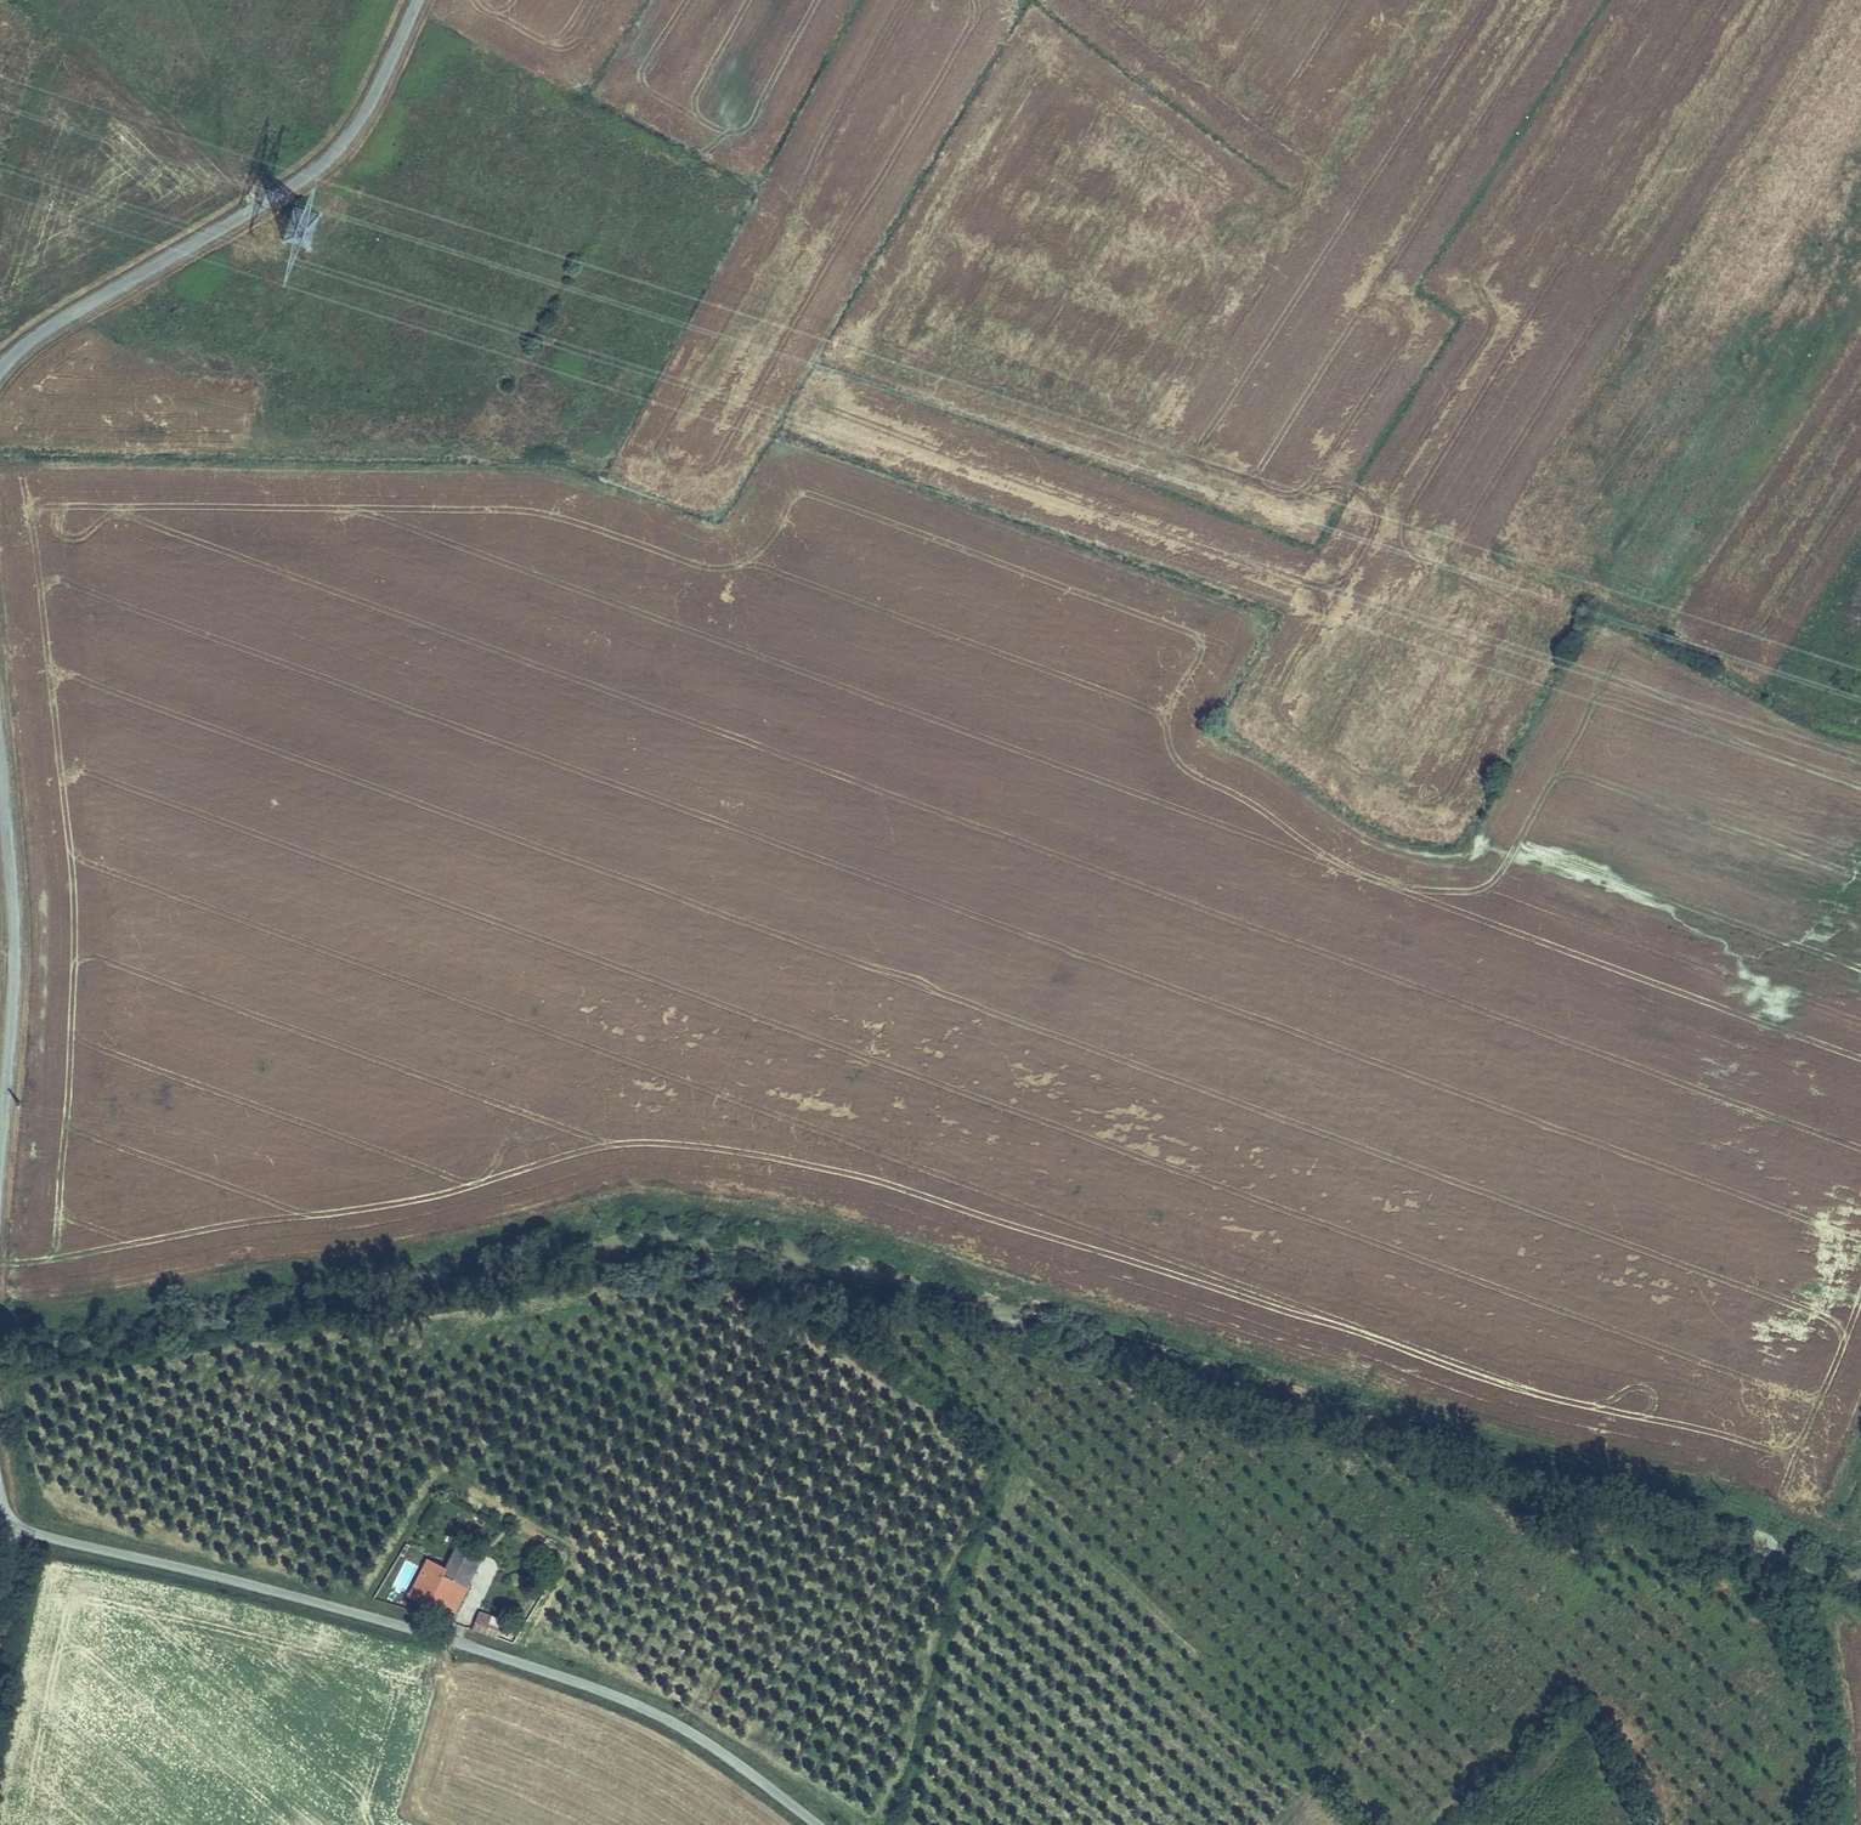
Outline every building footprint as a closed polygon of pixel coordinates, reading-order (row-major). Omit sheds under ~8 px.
[(447,1548),(474,1564),(488,1539),(462,1524),(447,1548)] [(474,1564),(447,1548),(434,1541),(413,1578),(453,1600),(474,1564)] [(481,1609),(475,1619),(501,1635),(512,1616),(504,1611),(502,1614),(499,1612),(496,1617),(481,1609)]
